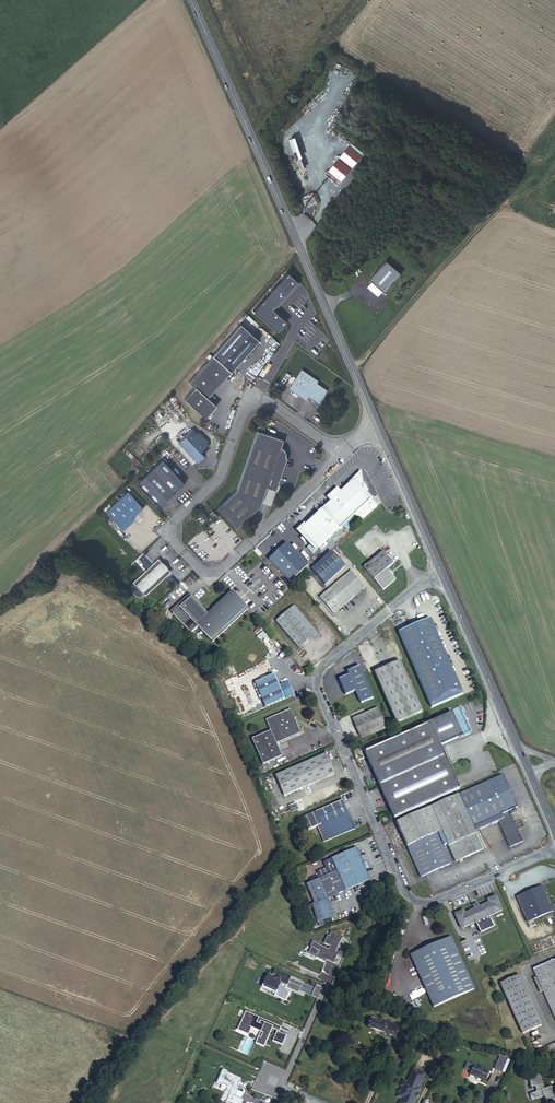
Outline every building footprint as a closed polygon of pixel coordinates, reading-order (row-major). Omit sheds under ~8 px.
[(391,258),(374,276),(390,290),(407,271),(391,258)] [(368,287),(379,296),(383,291),(373,281),(368,287)] [(240,325),(188,383),(194,388),(184,400),(205,419),(216,407),(207,399),(258,342),(240,325)] [(301,369),(290,385),(306,397),(307,396),(318,407),(326,390),(316,383),(318,381),(301,369)] [(235,490),(217,507),(236,527),(260,505),(266,486),(267,483),(276,486),(286,456),(285,455),(285,453),(285,452),(285,451),(284,450),(284,449),(284,448),(283,448),(282,447),(281,446),(280,446),(282,438),(257,429),(235,490)] [(192,430),(178,443),(197,463),(204,456),(200,452),(207,446),(206,444),(208,442),(200,433),(197,435),(192,430)] [(163,460),(137,484),(159,507),(175,493),(186,483),(181,478),(180,478),(163,460)] [(321,510),(338,529),(354,515),(369,501),(372,498),(365,491),(368,489),(365,485),(361,485),(360,473),(341,491),(337,488),(327,497),(329,500),(331,498),(333,500),(331,501),(321,510)] [(128,492),(105,512),(122,531),(133,520),(132,518),(143,508),(128,492)] [(369,501),(354,515),(360,521),(375,507),(369,501)] [(318,548),(338,529),(321,510),(301,529),(318,548)] [(308,564),(286,541),(268,558),(290,581),(308,564)] [(363,568),(383,591),(396,580),(387,570),(393,565),(383,552),(363,568)] [(133,582),(134,584),(133,585),(132,586),(132,587),(131,587),(131,588),(131,589),(131,590),(131,591),(131,592),(132,593),(132,594),(133,594),(133,595),(134,595),(134,596),(135,596),(136,596),(137,596),(137,597),(138,597),(138,596),(139,596),(140,596),(141,596),(142,595),(142,594),(143,594),(145,595),(169,572),(165,567),(162,569),(160,567),(162,564),(158,559),(133,582)] [(357,593),(358,594),(365,588),(351,571),(320,598),(334,614),(356,596),(355,594),(357,593)] [(192,597),(172,615),(191,635),(198,628),(212,643),(248,610),(230,591),(207,613),(192,597)] [(276,621),(298,648),(317,633),(294,606),(276,621)] [(172,615),(170,618),(189,637),(191,635),(172,615)] [(398,633),(431,709),(462,696),(429,619),(398,633)] [(374,673),(396,723),(422,712),(400,662),(374,673)] [(348,676),(342,678),(340,685),(345,696),(355,692),(360,704),(373,699),(359,667),(347,672),(348,676)] [(273,675),(254,683),(264,708),(294,695),(288,681),(277,685),(273,675)] [(352,719),(361,739),(386,729),(378,709),(352,719)] [(290,710),(264,720),(269,732),(250,740),(261,765),(280,757),(275,744),(300,734),(290,710)] [(433,724),(364,753),(395,819),(425,806),(428,804),(451,794),(453,793),(461,790),(433,724)] [(275,776),(284,796),(335,774),(326,754),(275,776)] [(487,821),(496,817),(497,818),(498,821),(510,847),(523,841),(511,815),(515,813),(514,812),(515,811),(517,810),(516,808),(518,807),(504,776),(464,793),(470,809),(477,825),(472,827),(473,829),(488,823),(487,821)] [(464,793),(459,796),(465,811),(470,809),(464,793)] [(430,808),(426,810),(436,834),(442,832),(447,844),(455,862),(460,860),(462,859),(482,850),(474,832),(473,829),(472,827),(477,825),(470,809),(465,811),(459,796),(455,797),(453,798),(430,808)] [(318,827),(324,842),(355,829),(343,801),(316,812),(304,817),(310,830),(318,827)] [(436,834),(426,810),(397,823),(407,847),(436,834)] [(488,823),(473,829),(474,832),(498,821),(497,818),(496,817),(487,821),(488,823)] [(443,846),(447,844),(442,832),(436,834),(407,847),(420,878),(451,864),(443,846)] [(360,862),(361,861),(356,849),(334,858),(339,869),(349,864),(351,867),(341,871),(344,877),(353,873),(354,875),(346,879),(350,889),(370,881),(365,868),(363,869),(360,862)] [(344,892),(350,889),(346,879),(354,875),(353,873),(344,877),(341,871),(351,867),(349,864),(339,869),(334,858),(331,860),(333,866),(330,868),(332,873),(333,874),(336,872),(344,892)] [(333,874),(332,873),(319,879),(327,899),(344,892),(336,872),(333,874)] [(516,897),(527,923),(553,911),(542,886),(516,897)] [(455,914),(461,929),(502,911),(496,896),(488,900),(489,903),(465,914),(463,911),(455,914)] [(312,905),(317,922),(333,917),(327,900),(312,905)] [(481,935),(494,929),(490,920),(477,926),(481,935)] [(326,960),(334,963),(338,952),(336,951),(342,937),(337,935),(337,934),(331,931),(329,936),(327,935),(323,943),(329,946),(328,949),(318,945),(318,944),(312,941),(310,946),(311,947),(308,953),(316,956),(316,957),(322,960),(323,959),(326,960)] [(411,955),(434,1007),(474,989),(451,937),(411,955)] [(554,1018),(554,959),(533,969),(554,1018)] [(274,969),(272,974),(277,976),(276,979),(267,975),(262,985),(276,991),(275,993),(275,994),(286,999),(290,990),(285,988),(290,976),(274,969)] [(500,983),(523,1034),(542,1026),(519,975),(500,983)] [(316,985),(313,994),(319,996),(322,987),(316,985)] [(259,1018),(245,1012),(238,1030),(248,1035),(251,1027),(260,1032),(255,1043),(264,1046),(272,1028),(277,1030),(278,1028),(260,1020),(259,1023),(256,1022),(259,1018)] [(371,1017),(368,1028),(395,1037),(399,1026),(371,1017)] [(276,1031),(272,1041),(282,1045),(286,1035),(276,1031)] [(495,1069),(505,1073),(510,1060),(499,1056),(495,1069)] [(482,1069),(482,1067),(479,1066),(478,1068),(473,1065),(469,1074),(475,1076),(476,1079),(478,1078),(486,1081),(489,1072),(485,1071),(482,1069)] [(413,1069),(407,1082),(403,1081),(401,1086),(402,1087),(400,1091),(399,1090),(398,1093),(399,1093),(398,1098),(401,1099),(400,1102),(415,1102),(417,1098),(415,1097),(417,1094),(418,1095),(421,1088),(420,1087),(426,1074),(413,1069)] [(222,1070),(216,1084),(222,1087),(222,1085),(228,1087),(226,1092),(230,1094),(226,1102),(243,1102),(244,1101),(235,1097),(239,1088),(237,1087),(239,1084),(240,1084),(242,1080),(227,1073),(227,1072),(222,1070)] [(547,1102),(554,1100),(554,1097),(551,1087),(541,1091),(539,1087),(542,1086),(540,1074),(535,1075),(535,1074),(528,1077),(531,1087),(534,1086),(537,1092),(530,1095),(532,1100),(544,1095),(547,1102)]
